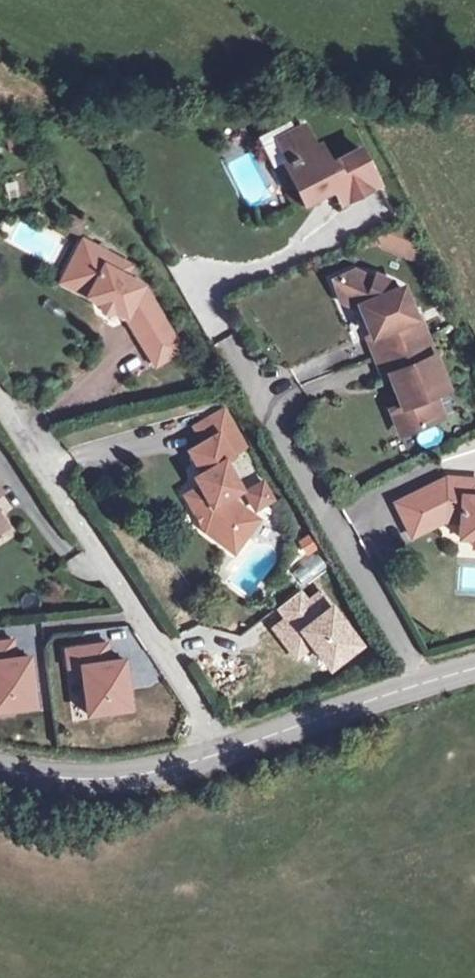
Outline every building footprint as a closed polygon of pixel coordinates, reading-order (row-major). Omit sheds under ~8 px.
[(302,126),(277,138),(289,164),(296,160),(302,171),(296,187),(303,202),(327,190),(325,186),(330,183),(340,201),(376,183),(359,148),(332,162),(325,159),(318,145),(313,147),(302,126)] [(289,164),(286,165),(296,187),(302,171),(296,160),(289,164)] [(81,218),(67,216),(66,225),(79,227),(81,218)] [(81,241),(60,282),(99,304),(103,297),(75,281),(84,264),(78,260),(87,244),(81,241)] [(84,264),(75,281),(103,297),(99,304),(97,306),(98,311),(101,313),(105,314),(108,314),(112,309),(125,318),(133,331),(159,315),(141,286),(123,277),(112,270),(118,260),(87,244),(78,260),(84,264)] [(118,260),(112,270),(123,277),(129,266),(118,260)] [(354,271),(334,278),(342,299),(358,306),(366,302),(371,313),(365,316),(372,332),(368,335),(375,355),(425,336),(417,314),(413,316),(402,287),(394,290),(391,282),(376,275),(375,279),(354,271)] [(159,315),(133,331),(143,346),(169,330),(159,315)] [(169,330),(143,346),(155,365),(180,349),(169,330)] [(447,387),(425,336),(375,355),(385,376),(390,374),(402,404),(394,408),(403,432),(436,419),(426,396),(433,393),(447,387)] [(442,416),(433,393),(426,396),(436,419),(442,416)] [(226,411),(196,427),(205,442),(219,434),(232,457),(247,449),(226,411)] [(404,451),(443,441),(439,428),(401,438),(404,451)] [(201,486),(185,495),(205,530),(228,548),(252,515),(228,497),(241,489),(225,461),(232,457),(219,434),(205,442),(190,451),(203,473),(206,478),(199,482),(201,486)] [(203,473),(196,477),(199,482),(206,478),(203,473)] [(403,519),(411,536),(442,520),(459,521),(459,537),(472,538),(474,538),(474,480),(445,478),(422,490),(430,505),(403,519)] [(264,483),(247,493),(254,507),(272,498),(264,483)] [(422,490),(395,502),(403,519),(430,505),(422,490)] [(252,515),(228,548),(235,552),(258,520),(252,515)] [(373,541),(364,546),(370,557),(379,552),(373,541)] [(325,606),(315,611),(323,623),(332,618),(325,606)] [(332,643),(359,630),(351,614),(324,627),(332,643)] [(33,705),(28,656),(14,657),(12,639),(0,640),(0,709),(33,705)] [(106,642),(64,648),(66,667),(79,665),(86,713),(129,707),(122,659),(109,661),(106,642)] [(303,686),(338,673),(333,659),(298,672),(303,686)]
